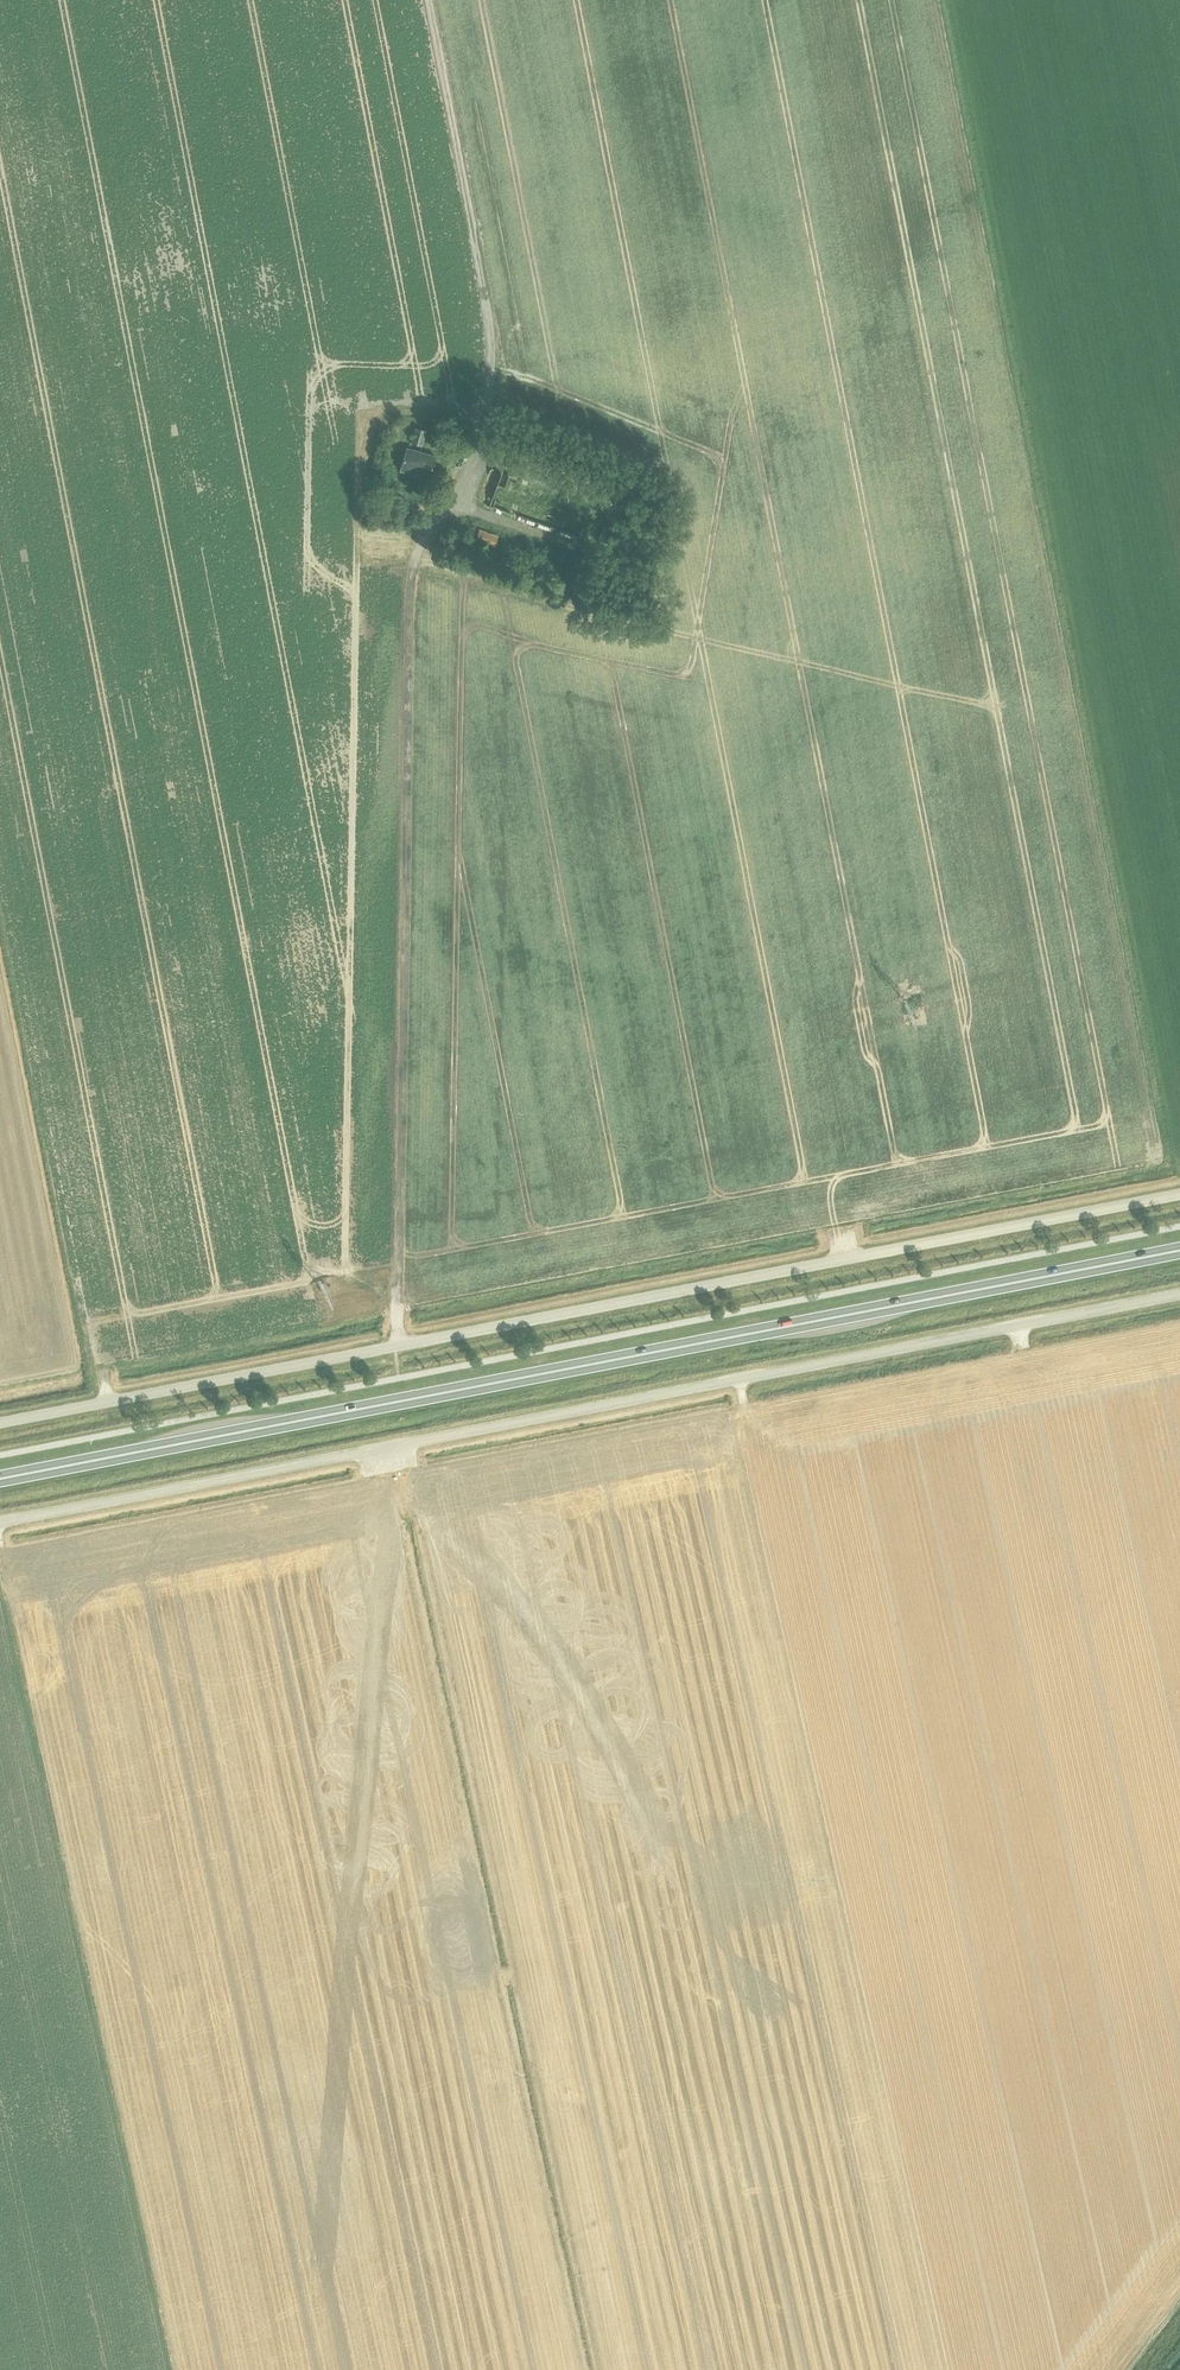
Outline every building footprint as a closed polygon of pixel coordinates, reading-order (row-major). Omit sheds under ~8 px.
[(400,470),(429,478),(435,456),(407,448),(400,470)] [(479,502),(581,538),(593,504),(491,468),(479,502)] [(476,539),(505,549),(508,540),(479,530),(476,539)]
